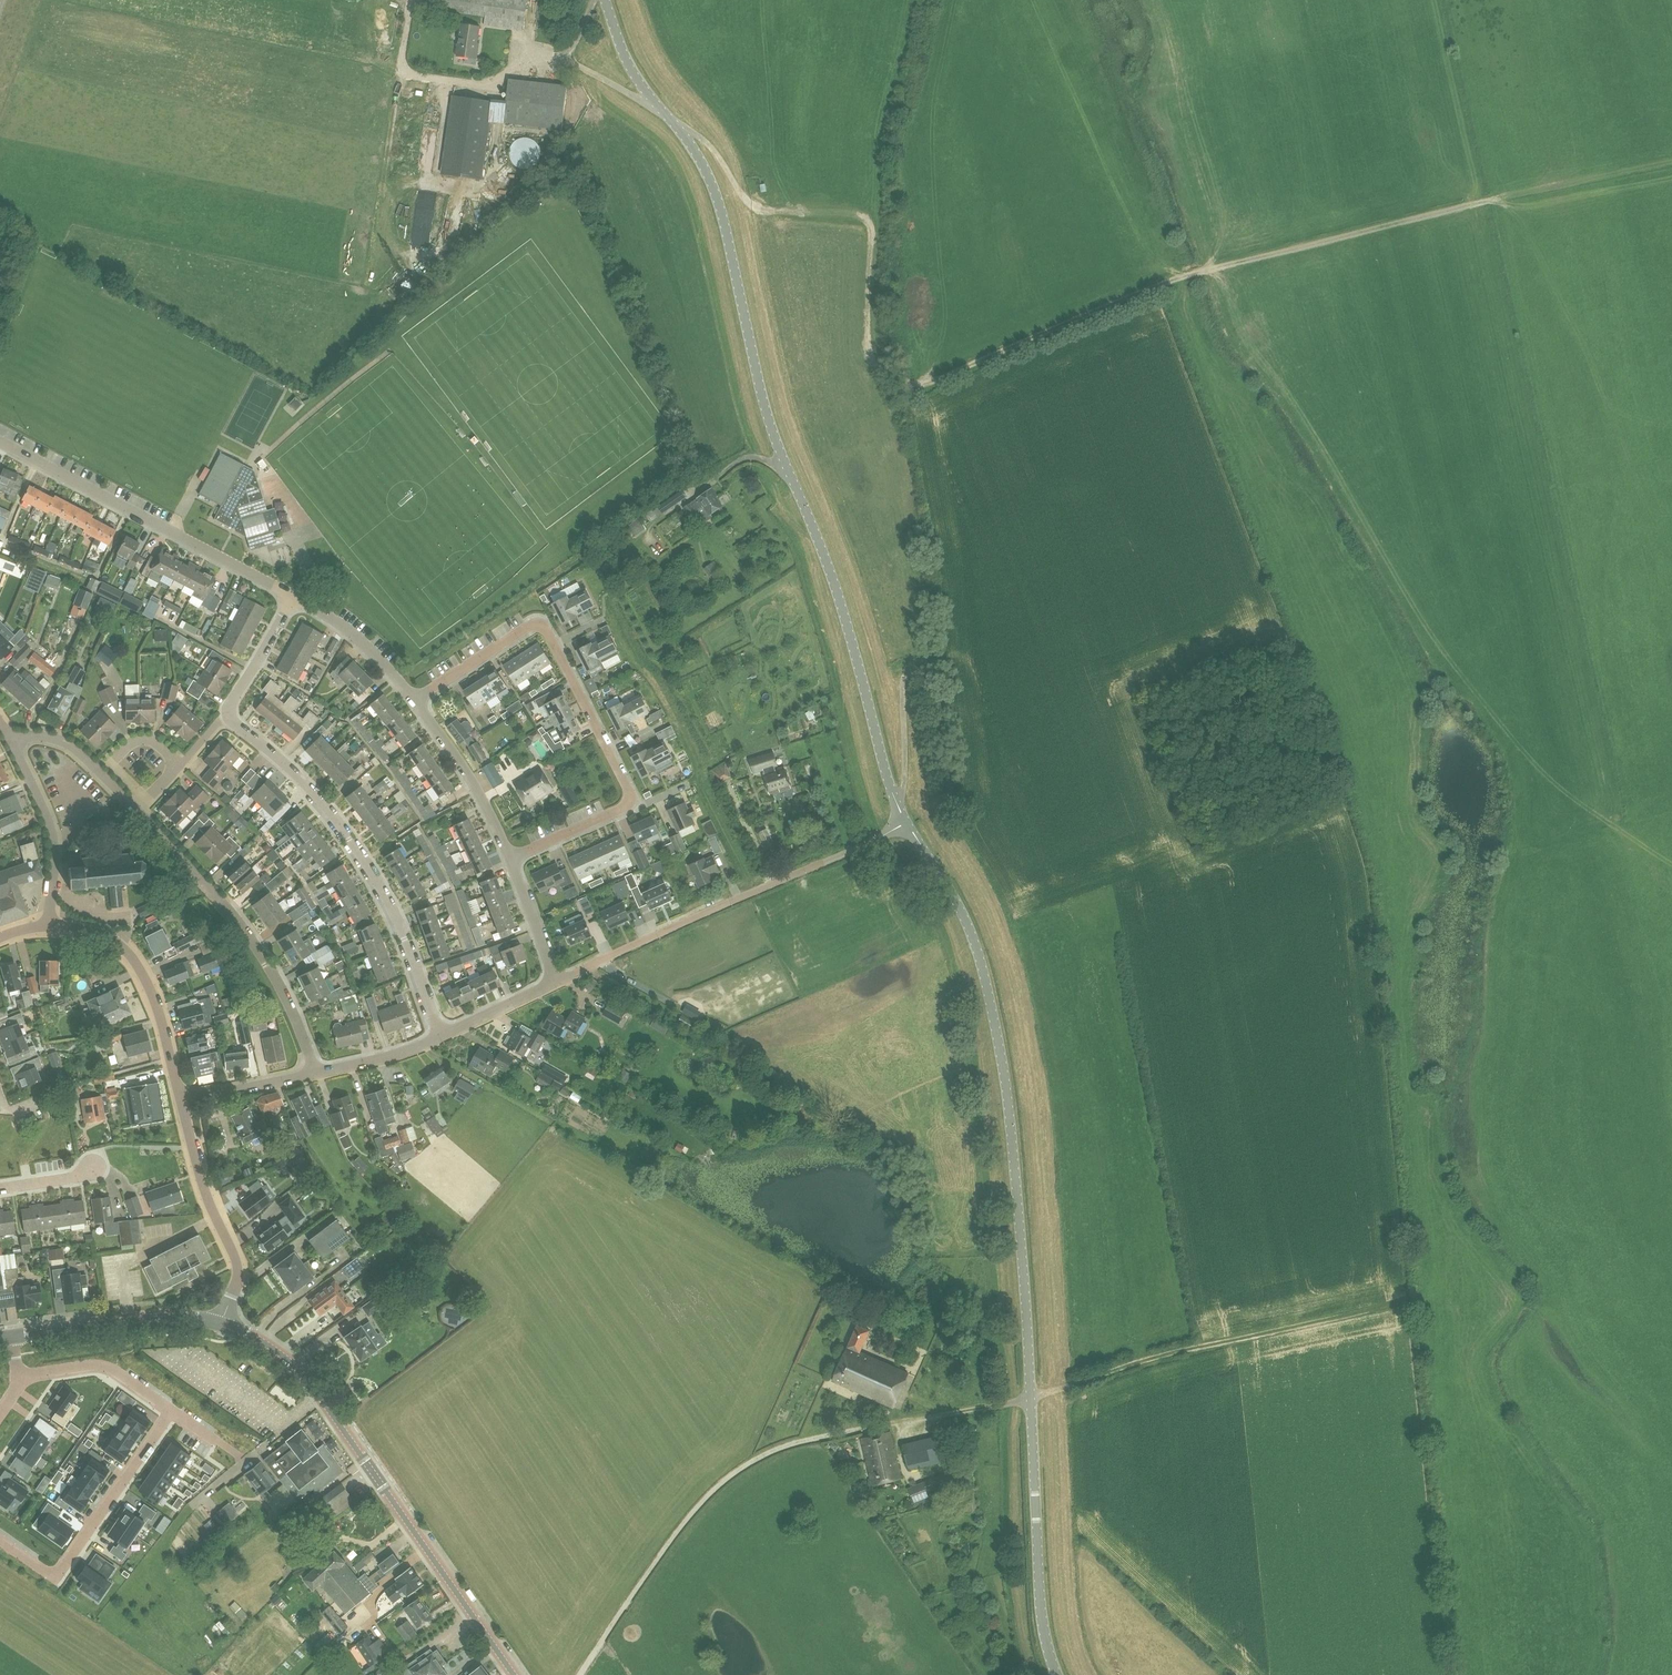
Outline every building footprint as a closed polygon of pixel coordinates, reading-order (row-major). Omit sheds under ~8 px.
[(440,11),(485,17),(484,24),(522,30),(523,23),(527,0),(441,0),(440,11)] [(565,22),(567,12),(560,11),(559,21),(565,22)] [(457,56),(476,59),(479,43),(478,43),(480,28),(461,25),(457,56)] [(504,123),(562,130),(568,85),(509,79),(504,123)] [(494,105),(458,99),(445,177),(482,183),(494,105)] [(512,145),(511,146),(511,147),(510,148),(510,149),(510,150),(510,151),(509,151),(509,152),(509,153),(509,154),(509,155),(509,156),(510,156),(510,157),(510,158),(510,159),(511,160),(511,161),(512,162),(512,163),(513,163),(513,164),(514,164),(514,165),(515,165),(515,166),(516,166),(516,167),(517,167),(518,167),(518,168),(519,168),(520,168),(521,168),(521,169),(522,169),(523,169),(524,169),(525,169),(526,169),(527,169),(528,169),(529,169),(529,168),(530,168),(531,168),(532,167),(533,167),(534,166),(535,166),(535,165),(536,165),(536,164),(537,163),(538,162),(538,161),(539,161),(539,160),(539,159),(540,158),(540,157),(540,156),(540,155),(540,154),(540,153),(540,152),(540,151),(540,150),(540,149),(539,148),(539,147),(539,146),(538,146),(538,145),(538,144),(537,144),(537,143),(536,143),(536,142),(535,142),(535,141),(534,141),(533,140),(532,140),(531,139),(530,139),(529,138),(528,138),(527,138),(526,138),(525,138),(524,138),(523,138),(522,138),(521,138),(520,139),(519,139),(518,139),(518,140),(517,140),(516,140),(516,141),(515,141),(515,142),(514,142),(514,143),(513,143),(513,144),(512,144),(512,145)] [(302,404),(295,397),(289,404),(295,410),(302,404)] [(219,453),(220,453),(199,493),(198,493),(198,494),(221,506),(214,519),(234,530),(246,536),(247,536),(251,550),(276,542),(273,534),(269,535),(261,509),(265,508),(259,488),(253,471),(243,465),(220,452),(219,453)] [(18,475),(3,469),(0,477),(0,491),(9,495),(7,499),(14,502),(20,487),(13,485),(18,475)] [(22,499),(34,506),(37,501),(41,492),(29,486),(22,499)] [(697,515),(698,515),(701,520),(702,521),(704,522),(706,522),(713,517),(711,515),(722,506),(716,497),(718,496),(713,489),(691,505),(697,515)] [(663,512),(686,496),(681,490),(659,506),(663,512)] [(37,501),(34,506),(47,513),(48,510),(53,498),(41,492),(37,501)] [(60,516),(67,502),(55,496),(53,498),(48,510),(60,516)] [(72,523),(79,509),(67,502),(60,516),(72,523)] [(692,519),(698,515),(697,515),(691,505),(685,509),(692,519)] [(10,511),(0,507),(0,515),(7,518),(10,511)] [(92,515),(79,509),(72,523),(84,529),(91,518),(92,515)] [(100,530),(103,524),(91,518),(84,529),(83,532),(95,538),(100,530)] [(638,519),(627,527),(635,538),(646,530),(638,519)] [(115,531),(103,524),(100,530),(95,538),(94,540),(92,543),(98,547),(100,543),(101,541),(108,545),(115,531)] [(7,540),(17,545),(20,539),(9,535),(7,540)] [(116,556),(128,562),(126,566),(132,569),(139,556),(133,553),(138,543),(126,536),(116,556)] [(20,539),(17,545),(28,549),(30,543),(20,539)] [(33,551),(43,555),(45,549),(35,545),(33,551)] [(45,549),(43,555),(54,559),(56,554),(51,552),(46,550),(45,549)] [(162,578),(164,575),(173,556),(162,550),(157,560),(155,564),(148,561),(141,574),(148,578),(159,584),(160,581),(162,578)] [(173,556),(164,575),(174,580),(182,563),(177,560),(176,558),(178,556),(174,554),(173,556)] [(68,565),(71,560),(65,557),(60,555),(58,561),(68,565)] [(76,562),(71,560),(68,565),(79,569),(81,564),(76,562)] [(709,567),(715,576),(723,570),(718,562),(709,567)] [(182,563),(174,580),(183,585),(194,564),(192,563),(191,565),(188,566),(182,563)] [(199,567),(194,564),(183,585),(194,591),(195,592),(204,574),(203,574),(198,571),(198,569),(199,567)] [(94,569),(83,565),(81,570),(91,574),(93,573),(94,569)] [(599,573),(607,569),(605,565),(597,569),(599,573)] [(28,579),(42,585),(47,573),(33,567),(28,579)] [(207,608),(214,596),(208,593),(210,588),(215,578),(204,572),(203,574),(204,574),(195,592),(193,596),(203,601),(201,605),(207,608)] [(47,576),(45,583),(58,588),(60,580),(47,576)] [(91,578),(86,588),(94,591),(99,581),(91,578)] [(575,615),(576,614),(592,606),(594,605),(587,592),(585,593),(583,589),(586,587),(582,581),(578,583),(581,589),(566,597),(575,615)] [(97,593),(117,603),(122,592),(102,582),(97,593)] [(81,588),(74,604),(87,609),(94,593),(81,588)] [(231,590),(224,602),(230,605),(237,593),(231,590)] [(124,592),(119,602),(138,612),(143,602),(124,592)] [(545,594),(540,597),(543,603),(548,600),(545,594)] [(151,595),(149,600),(157,604),(160,600),(151,595)] [(577,617),(576,614),(575,615),(566,597),(553,604),(564,624),(577,617)] [(100,598),(95,609),(109,616),(114,605),(100,598)] [(245,598),(239,610),(260,621),(266,609),(245,598)] [(163,605),(171,609),(173,605),(165,601),(163,605)] [(217,604),(211,601),(207,608),(213,612),(217,604)] [(173,605),(171,609),(179,614),(182,609),(173,605)] [(260,621),(239,610),(233,622),(254,632),(260,621)] [(233,622),(227,633),(248,644),(254,632),(233,622)] [(303,624),(297,635),(317,647),(324,635),(303,624)] [(607,625),(601,628),(605,636),(612,633),(607,625)] [(10,640),(9,642),(0,633),(0,651),(3,647),(8,652),(13,647),(25,634),(20,629),(10,639),(10,640)] [(248,644),(227,633),(221,645),(241,656),(248,644)] [(173,649),(179,653),(182,649),(188,640),(178,634),(172,643),(173,649)] [(297,635),(290,647),(310,658),(317,647),(297,635)] [(593,646),(592,646),(601,664),(601,663),(619,654),(617,650),(610,637),(599,642),(593,646)] [(340,641),(334,638),(332,638),(325,650),(333,655),(340,643),(340,641)] [(538,643),(527,651),(539,671),(551,663),(538,643)] [(25,644),(13,657),(20,663),(32,651),(25,644)] [(592,646),(591,644),(577,650),(588,670),(601,664),(592,646)] [(290,647),(283,658),(304,670),(310,658),(290,647)] [(204,670),(225,683),(232,671),(221,664),(224,658),(212,650),(208,656),(212,658),(204,670)] [(539,671),(527,651),(515,658),(528,678),(539,671)] [(28,660),(34,665),(39,656),(34,652),(28,660)] [(39,656),(34,665),(44,673),(50,664),(49,663),(39,656)] [(304,670),(283,658),(277,670),(297,681),(304,670)] [(528,678),(515,658),(503,666),(516,686),(528,678)] [(348,686),(362,672),(352,661),(344,669),(339,664),(330,674),(334,679),(332,680),(337,685),(343,680),(348,686)] [(54,667),(50,664),(44,673),(50,677),(56,669),(54,667)] [(84,674),(74,668),(67,681),(70,683),(66,690),(60,687),(47,708),(63,717),(74,696),(78,698),(82,687),(78,685),(84,674)] [(314,674),(320,677),(323,672),(317,669),(314,674)] [(3,686),(12,694),(24,680),(29,674),(25,670),(20,676),(15,672),(3,686)] [(193,680),(190,686),(202,694),(206,688),(217,695),(225,683),(204,670),(197,682),(193,680)] [(485,677),(497,695),(508,688),(496,670),(485,677)] [(372,682),(362,672),(348,686),(354,691),(350,695),(359,704),(369,695),(364,690),(372,682)] [(21,701),(33,687),(35,685),(38,682),(29,674),(24,680),(12,694),(20,701),(21,701)] [(312,674),(309,680),(316,683),(318,678),(312,674)] [(100,680),(105,689),(111,685),(107,676),(100,680)] [(497,695),(485,677),(475,684),(486,702),(490,709),(501,702),(497,695)] [(592,677),(585,681),(591,693),(598,690),(599,690),(592,677)] [(547,682),(550,686),(555,682),(553,678),(547,682)] [(265,717),(279,699),(274,695),(281,687),(271,680),(263,690),(268,694),(255,709),(265,717)] [(21,701),(20,701),(29,709),(41,695),(47,689),(38,682),(35,685),(33,687),(21,701)] [(544,690),(550,686),(547,682),(541,686),(544,690)] [(160,698),(169,700),(173,685),(164,683),(160,698)] [(475,709),(486,702),(475,684),(464,691),(475,709)] [(112,685),(105,689),(111,703),(118,699),(112,685)] [(173,685),(169,700),(175,702),(179,687),(173,685)] [(202,694),(190,686),(186,692),(198,700),(202,694)] [(296,688),(292,694),(296,697),(299,694),(300,692),(296,688)] [(111,703),(105,689),(98,692),(105,706),(111,703)] [(532,697),(538,693),(536,689),(530,693),(529,692),(522,696),(525,701),(532,697)] [(544,706),(550,716),(569,707),(563,695),(555,699),(551,692),(535,700),(539,708),(544,706)] [(140,721),(141,721),(140,698),(139,694),(133,694),(134,698),(125,699),(126,722),(140,721)] [(378,715),(391,705),(382,694),(369,705),(378,715)] [(630,721),(649,711),(642,698),(640,694),(622,703),(621,703),(630,721)] [(284,703),(279,699),(265,717),(274,725),(295,699),(291,695),(284,703)] [(87,701),(79,697),(72,711),(80,715),(87,701)] [(140,698),(141,721),(155,721),(154,697),(140,698)] [(209,707),(210,706),(213,701),(209,698),(205,705),(209,707)] [(274,725),(284,732),(298,715),(293,710),(299,702),(295,699),(274,725)] [(507,712),(510,716),(516,712),(523,707),(519,700),(505,709),(507,712)] [(632,723),(630,721),(621,703),(608,710),(618,730),(627,726),(631,723),(632,723)] [(166,722),(177,731),(193,714),(182,704),(166,722)] [(378,715),(386,726),(399,715),(391,705),(378,715)] [(569,707),(550,716),(556,728),(572,719),(575,718),(569,707)] [(100,711),(90,721),(107,738),(118,727),(100,711)] [(298,715),(284,732),(293,740),(306,724),(311,729),(320,718),(310,711),(304,719),(298,715)] [(653,721),(659,718),(656,713),(650,716),(653,721)] [(193,714),(177,731),(188,741),(203,723),(193,714)] [(359,730),(364,726),(356,715),(350,719),(359,730)] [(386,726),(395,736),(407,726),(399,715),(386,726)] [(581,729),(575,718),(572,719),(556,728),(562,739),(581,729)] [(332,726),(327,720),(323,723),(322,724),(327,730),(328,729),(332,726)] [(472,745),(476,743),(470,736),(468,733),(472,730),(472,727),(468,722),(465,721),(461,724),(458,720),(448,728),(461,743),(467,739),(472,745)] [(107,738),(90,721),(80,731),(97,748),(107,738)] [(631,723),(627,726),(632,734),(636,732),(631,723)] [(305,751),(314,760),(329,745),(321,736),(327,730),(322,725),(312,735),(317,740),(305,751)] [(667,738),(669,740),(678,736),(676,733),(672,725),(656,733),(660,741),(667,738)] [(359,730),(367,741),(372,737),(364,726),(359,730)] [(407,726),(395,736),(403,747),(416,736),(407,726)] [(539,730),(542,736),(547,732),(543,727),(539,730)] [(550,748),(556,744),(548,732),(547,732),(542,736),(550,748)] [(372,737),(367,741),(376,751),(381,747),(372,737)] [(214,750),(231,766),(241,755),(223,740),(214,750)] [(359,746),(355,742),(350,747),(354,751),(359,746)] [(477,742),(476,743),(472,745),(470,747),(479,762),(487,757),(477,742)] [(546,743),(538,748),(548,761),(555,756),(546,743)] [(646,753),(655,770),(656,770),(658,775),(676,765),(674,760),(672,756),(665,743),(647,752),(646,753)] [(408,754),(416,765),(429,755),(422,744),(408,754)] [(314,760),(322,769),(337,754),(336,752),(329,745),(314,760)] [(337,754),(322,769),(331,777),(346,762),(339,755),(343,750),(341,747),(336,752),(337,754)] [(381,747),(376,751),(384,762),(389,758),(381,747)] [(228,769),(231,766),(214,750),(212,753),(204,761),(211,767),(202,778),(215,790),(220,784),(218,783),(227,773),(226,772),(228,769)] [(642,777),(655,770),(646,753),(647,752),(646,750),(632,757),(642,777)] [(763,770),(764,773),(763,773),(770,794),(791,788),(784,767),(775,769),(774,766),(777,765),(776,765),(772,753),(773,753),(773,752),(749,760),(750,760),(754,772),(753,772),(753,773),(763,770)] [(429,755),(416,765),(423,776),(437,766),(429,755)] [(369,760),(375,767),(380,763),(374,756),(369,760)] [(492,761),(482,767),(489,779),(499,773),(492,761)] [(354,771),(346,762),(331,777),(339,786),(350,775),(355,780),(365,770),(360,765),(354,771)] [(402,775),(396,767),(394,763),(388,767),(396,779),(402,775)] [(719,782),(720,781),(721,782),(730,777),(730,776),(731,776),(724,763),(712,770),(719,782)] [(8,780),(1,764),(0,764),(0,784),(8,780)] [(431,787),(445,777),(437,766),(423,776),(431,787)] [(250,768),(241,779),(246,784),(256,773),(250,768)] [(540,769),(516,784),(529,805),(553,790),(540,769)] [(402,775),(396,779),(404,790),(409,786),(412,784),(404,773),(402,775)] [(499,773),(489,779),(494,787),(504,781),(499,773)] [(372,788),(376,792),(386,784),(386,783),(392,779),(389,775),(383,780),(372,788)] [(452,788),(445,777),(431,787),(439,798),(452,788)] [(386,784),(376,792),(378,796),(395,783),(392,779),(386,783),(386,784)] [(251,797),(262,807),(277,792),(273,788),(274,786),(267,780),(251,797)] [(559,789),(570,807),(581,800),(570,783),(559,789)] [(170,798),(187,815),(193,809),(194,810),(203,801),(204,802),(210,797),(197,784),(187,794),(180,788),(176,792),(170,798)] [(417,797),(409,786),(404,790),(411,801),(412,800),(417,797)] [(345,798),(354,809),(368,798),(359,787),(345,798)] [(404,806),(408,802),(400,790),(394,795),(399,803),(400,802),(404,806)] [(277,792),(262,807),(272,817),(288,800),(281,793),(279,794),(277,792)] [(245,793),(239,800),(244,804),(250,798),(245,793)] [(0,806),(0,828),(1,828),(4,834),(22,826),(17,814),(23,811),(15,794),(0,801),(0,805),(0,806)] [(225,794),(221,799),(227,804),(231,799),(225,794)] [(22,798),(28,812),(35,809),(30,795),(22,798)] [(424,807),(417,797),(412,800),(411,801),(423,818),(433,810),(429,804),(424,807)] [(177,825),(187,815),(170,798),(160,809),(177,825)] [(377,809),(368,798),(354,809),(362,820),(377,809)] [(390,810),(393,814),(404,806),(400,802),(399,803),(390,810)] [(695,823),(692,817),(696,815),(692,807),(688,809),(685,803),(668,811),(677,831),(695,823)] [(227,814),(233,808),(229,804),(222,809),(227,814)] [(404,806),(393,814),(395,818),(406,809),(404,806)] [(371,831),(385,820),(377,809),(362,820),(371,831)] [(286,823),(295,834),(309,823),(301,812),(286,823)] [(640,845),(642,844),(647,841),(645,838),(659,832),(657,829),(660,828),(655,818),(653,819),(652,817),(632,827),(637,839),(640,845)] [(200,829),(204,834),(195,843),(205,853),(222,836),(212,826),(215,823),(209,818),(204,823),(205,824),(200,829)] [(205,824),(204,823),(200,818),(195,824),(200,829),(205,824)] [(270,818),(264,824),(269,829),(275,823),(270,818)] [(459,838),(474,830),(468,818),(453,825),(459,838)] [(394,831),(385,820),(371,831),(380,842),(394,831)] [(315,837),(318,834),(309,823),(295,834),(304,846),(315,837)] [(200,829),(195,824),(192,826),(190,828),(189,829),(194,834),(195,833),(197,831),(200,829)] [(759,831),(764,841),(771,837),(766,827),(759,831)] [(480,842),(474,830),(459,838),(465,850),(472,846),(480,842)] [(280,846),(290,839),(286,834),(276,842),(280,846)] [(327,845),(318,834),(315,837),(304,846),(312,856),(327,845)] [(416,837),(422,849),(428,845),(422,834),(416,837)] [(428,837),(435,849),(440,846),(434,834),(428,837)] [(670,838),(677,852),(686,848),(679,834),(670,838)] [(620,835),(607,841),(617,862),(630,857),(620,835)] [(716,854),(723,851),(715,835),(709,838),(716,854)] [(227,840),(222,836),(205,853),(216,863),(226,852),(231,857),(242,848),(231,836),(227,840)] [(292,842),(290,839),(280,846),(283,849),(291,843),(292,842)] [(607,841),(595,846),(605,868),(617,862),(607,841)] [(28,916),(17,885),(42,878),(33,842),(20,846),(25,864),(0,871),(0,926),(28,916)] [(472,846),(465,850),(470,862),(486,854),(480,842),(472,846)] [(271,849),(267,844),(262,848),(266,853),(271,849)] [(335,857),(327,845),(312,856),(321,868),(335,857)] [(428,845),(422,849),(429,860),(430,859),(434,857),(428,845)] [(801,854),(808,851),(806,845),(799,847),(801,854)] [(440,846),(435,849),(441,861),(442,860),(447,858),(440,846)] [(605,868),(595,846),(582,852),(592,874),(605,868)] [(244,848),(237,853),(242,859),(249,853),(244,848)] [(384,856),(391,868),(405,859),(398,848),(384,856)] [(649,865),(642,848),(632,852),(640,870),(649,865)] [(592,874),(582,852),(570,858),(579,879),(592,874)] [(111,856),(103,856),(103,854),(102,854),(102,857),(94,857),(94,855),(92,855),(92,857),(83,858),(81,856),(80,857),(82,859),(83,866),(68,868),(69,879),(70,890),(73,890),(86,888),(86,890),(88,890),(88,888),(95,887),(96,889),(97,889),(97,887),(105,886),(105,888),(106,888),(106,886),(109,886),(111,908),(111,909),(123,907),(121,884),(123,884),(124,886),(125,886),(125,884),(134,883),(134,885),(136,885),(135,883),(143,882),(143,884),(145,884),(145,882),(148,876),(150,877),(151,875),(148,875),(148,868),(150,867),(149,865),(147,866),(142,862),(142,860),(141,856),(133,856),(133,853),(113,855),(113,853),(111,853),(111,856)] [(463,872),(473,867),(476,874),(492,866),(486,854),(470,862),(460,867),(463,872)] [(725,869),(732,867),(727,855),(721,858),(725,869)] [(296,869),(307,861),(304,856),(293,865),(296,869)] [(712,856),(705,860),(704,859),(689,865),(699,887),(714,880),(711,875),(719,872),(712,856)] [(430,859),(429,860),(429,861),(435,872),(441,869),(434,857),(430,859)] [(441,861),(448,873),(453,870),(447,858),(442,860),(441,861)] [(234,883),(251,869),(242,859),(235,864),(225,873),(234,883)] [(398,879),(412,871),(415,869),(413,865),(410,867),(405,859),(391,868),(398,879)] [(286,867),(281,861),(276,865),(281,871),(286,867)] [(310,864),(307,861),(296,869),(299,873),(310,864)] [(561,887),(573,882),(566,867),(560,870),(557,863),(533,874),(541,891),(559,883),(561,887)] [(347,878),(349,877),(341,865),(325,874),(333,886),(347,878)] [(259,879),(251,869),(234,883),(242,893),(259,879)] [(441,869),(435,872),(442,884),(447,881),(441,869)] [(454,869),(453,870),(448,873),(454,884),(460,881),(454,869)] [(271,879),(264,885),(271,893),(288,878),(282,871),(280,872),(271,879)] [(405,891),(419,882),(412,871),(398,879),(405,891)] [(264,885),(271,879),(266,873),(259,879),(264,885)] [(638,886),(632,873),(625,876),(631,889),(635,897),(642,894),(638,886)] [(480,882),(484,895),(500,889),(495,876),(480,882)] [(340,898),(356,889),(349,877),(347,878),(333,886),(340,898)] [(613,885),(619,897),(631,892),(626,879),(613,885)] [(426,894),(419,882),(405,891),(412,902),(426,894)] [(659,884),(650,888),(651,890),(644,893),(651,909),(672,899),(665,884),(660,886),(659,884)] [(313,892),(315,897),(327,890),(325,885),(318,890),(313,892)] [(580,895),(576,887),(565,892),(569,900),(580,895)] [(340,898),(347,910),(352,907),(363,901),(356,889),(340,898)] [(467,901),(468,901),(463,889),(456,891),(461,904),(467,901)] [(500,889),(484,895),(489,907),(505,901),(500,889)] [(327,890),(315,897),(318,901),(329,894),(327,890)] [(381,891),(376,893),(383,904),(388,902),(381,891)] [(449,900),(453,912),(457,910),(459,910),(453,892),(443,896),(445,901),(449,900)] [(252,906),(261,918),(269,911),(278,905),(270,894),(252,906)] [(166,905),(162,897),(137,909),(141,918),(166,905)] [(586,915),(595,911),(590,900),(581,904),(586,915)] [(269,911),(261,918),(269,929),(286,916),(282,911),(288,907),(284,901),(278,905),(269,911)] [(363,901),(352,907),(347,910),(354,922),(354,923),(366,915),(370,913),(363,901)] [(461,904),(466,916),(472,914),(468,901),(467,901),(461,904)] [(505,901),(489,907),(494,920),(510,914),(505,901)] [(311,910),(306,902),(288,914),(293,922),(307,912),(311,910)] [(630,918),(623,903),(603,912),(609,927),(630,918)] [(433,919),(436,918),(432,905),(416,911),(421,924),(433,919)] [(172,915),(168,907),(167,906),(158,910),(163,919),(172,915)] [(329,921),(341,914),(339,909),(327,916),(329,921)] [(458,925),(464,922),(459,910),(457,910),(453,912),(458,925)] [(308,913),(307,912),(293,922),(297,928),(311,919),(308,913)] [(651,913),(638,914),(638,925),(645,924),(645,923),(651,923),(651,913)] [(343,918),(341,914),(329,921),(332,925),(343,918)] [(472,914),(466,916),(471,929),(477,926),(472,914)] [(510,914),(494,920),(499,933),(501,938),(509,935),(507,929),(514,927),(510,914)] [(353,928),(354,932),(358,930),(363,943),(380,936),(375,923),(372,924),(369,920),(366,915),(354,923),(354,922),(350,924),(353,928)] [(565,929),(567,935),(565,936),(568,943),(570,942),(571,944),(592,935),(585,920),(583,916),(579,915),(572,918),(575,925),(565,929)] [(441,931),(436,918),(433,919),(421,924),(425,936),(441,931)] [(145,937),(148,944),(165,935),(162,928),(162,929),(157,919),(147,924),(149,926),(146,928),(146,929),(145,929),(144,931),(144,932),(144,933),(145,937)] [(469,935),(464,922),(458,925),(462,937),(469,935)] [(341,932),(336,925),(330,929),(334,936),(341,932)] [(477,927),(477,926),(471,929),(475,941),(478,947),(484,944),(477,927)] [(201,929),(173,944),(177,953),(206,939),(201,929)] [(293,948),(302,942),(295,930),(277,941),(285,953),(293,948)] [(445,943),(441,931),(425,936),(429,949),(445,943)] [(148,944),(151,950),(151,949),(154,956),(163,952),(162,949),(170,945),(165,935),(148,944)] [(469,935),(462,937),(467,949),(467,950),(473,948),(469,935)] [(363,943),(368,956),(379,951),(385,949),(380,936),(363,943)] [(312,954),(315,959),(330,951),(327,945),(316,951),(313,945),(308,939),(302,942),(293,948),(285,953),(292,966),(312,954)] [(342,946),(344,951),(357,946),(355,941),(342,946)] [(505,941),(489,947),(492,954),(495,962),(504,959),(506,965),(507,965),(508,967),(509,968),(513,967),(514,965),(513,963),(526,958),(522,946),(521,944),(508,949),(505,941)] [(445,943),(429,949),(434,962),(450,956),(445,943)] [(357,946),(344,951),(346,955),(358,950),(357,946)] [(379,951),(368,956),(373,969),(390,962),(385,949),(379,951)] [(479,950),(472,953),(474,959),(482,957),(479,950)] [(330,951),(315,959),(319,966),(334,957),(330,951)] [(202,973),(223,965),(218,952),(197,960),(202,973)] [(474,959),(472,953),(460,957),(462,963),(474,959)] [(460,957),(447,961),(449,967),(450,968),(462,963),(460,957)] [(58,984),(58,960),(39,961),(39,985),(40,985),(40,992),(49,992),(49,984),(58,984)] [(194,975),(188,961),(182,963),(175,966),(175,968),(165,972),(170,985),(188,978),(194,975)] [(355,961),(349,964),(352,972),(358,969),(357,967),(355,962),(355,961)] [(445,969),(449,967),(447,961),(435,965),(437,972),(445,969)] [(395,975),(390,962),(373,969),(378,982),(395,975)] [(18,974),(18,975),(14,963),(12,964),(11,964),(5,966),(5,965),(4,966),(2,967),(8,991),(21,988),(19,980),(19,979),(17,975),(18,975),(18,974)] [(354,977),(367,972),(365,967),(352,972),(354,977)] [(305,990),(323,980),(317,968),(299,977),(305,990)] [(493,970),(481,976),(488,991),(500,985),(493,970)] [(369,976),(367,972),(354,977),(356,981),(369,976)] [(31,994),(38,992),(34,976),(26,978),(31,994)] [(488,991),(481,976),(469,982),(476,997),(488,991)] [(457,987),(464,1002),(476,997),(469,982),(467,977),(455,982),(457,987)] [(323,980),(305,990),(311,1002),(327,995),(330,1002),(346,997),(343,991),(341,987),(330,993),(323,980)] [(130,1012),(119,987),(87,1002),(98,1027),(130,1012)] [(452,1008),(464,1002),(457,987),(445,993),(452,1008)] [(25,1007),(33,1005),(29,990),(21,992),(25,1007)] [(391,1007),(399,1028),(403,1026),(403,1027),(413,1024),(405,1002),(402,994),(396,996),(399,1004),(391,1007)] [(231,1005),(229,997),(221,1000),(224,1007),(231,1005)] [(354,997),(348,999),(352,1012),(358,1010),(354,997)] [(366,999),(371,1013),(377,1011),(373,997),(366,999)] [(205,999),(178,1006),(184,1029),(205,1023),(211,1021),(205,999)] [(57,1006),(60,1012),(71,1007),(68,1001),(57,1006)] [(609,1005),(603,1016),(620,1026),(626,1014),(609,1005)] [(699,1012),(687,1005),(683,1012),(696,1019),(699,1012)] [(5,1007),(0,1009),(0,1017),(8,1014),(5,1007)] [(378,1011),(380,1018),(386,1034),(394,1031),(394,1029),(399,1028),(391,1007),(378,1011)] [(548,1019),(545,1017),(540,1026),(560,1037),(566,1027),(577,1033),(585,1018),(572,1011),(568,1019),(552,1011),(548,1019)] [(23,1036),(18,1024),(24,1021),(21,1012),(0,1021),(0,1038),(2,1044),(23,1036)] [(215,1026),(229,1023),(227,1014),(213,1018),(215,1026)] [(679,1021),(690,1027),(693,1021),(682,1015),(679,1021)] [(254,1032),(267,1029),(264,1016),(251,1019),(254,1032)] [(246,1020),(236,1023),(242,1044),(251,1042),(249,1032),(246,1020)] [(346,1024),(346,1026),(342,1027),(341,1024),(339,1022),(335,1023),(333,1026),(334,1029),(333,1029),(337,1044),(351,1040),(352,1044),(362,1041),(360,1031),(366,1029),(364,1020),(346,1024)] [(83,1035),(91,1037),(93,1030),(85,1028),(83,1035)] [(101,1046),(102,1046),(103,1051),(109,1049),(107,1044),(122,1039),(119,1030),(91,1040),(93,1048),(100,1045),(101,1046)] [(145,1030),(123,1036),(128,1056),(150,1050),(145,1030)] [(509,1034),(503,1044),(523,1056),(528,1046),(539,1052),(547,1038),(534,1031),(530,1038),(516,1030),(512,1036),(509,1034)] [(200,1051),(214,1048),(212,1038),(206,1039),(204,1034),(186,1038),(189,1051),(200,1049),(200,1051)] [(284,1059),(279,1035),(262,1039),(268,1063),(284,1059)] [(28,1047),(23,1036),(2,1044),(5,1052),(7,1056),(6,1057),(9,1065),(37,1054),(34,1045),(28,1047)] [(497,1057),(480,1048),(471,1064),(490,1075),(496,1066),(506,1071),(514,1058),(501,1051),(497,1057)] [(224,1053),(226,1069),(250,1067),(248,1050),(224,1053)] [(54,1068),(61,1065),(56,1051),(49,1053),(54,1068)] [(215,1052),(191,1058),(195,1077),(213,1073),(210,1062),(217,1060),(215,1052)] [(36,1068),(42,1066),(38,1057),(11,1068),(14,1076),(15,1076),(20,1088),(41,1080),(36,1068)] [(521,1062),(518,1067),(524,1070),(527,1065),(521,1062)] [(429,1087),(433,1093),(434,1092),(440,1088),(449,1082),(445,1076),(446,1076),(439,1067),(423,1078),(427,1085),(429,1087)] [(544,1073),(554,1078),(557,1072),(548,1067),(544,1073)] [(624,1068),(619,1078),(625,1081),(631,1072),(624,1068)] [(548,1088),(553,1080),(541,1073),(536,1081),(548,1088)] [(118,1075),(108,1074),(108,1082),(118,1083),(118,1075)] [(474,1088),(458,1079),(453,1089),(468,1097),(474,1088)] [(124,1087),(131,1125),(165,1120),(158,1081),(124,1087)] [(554,1081),(550,1088),(558,1092),(561,1086),(554,1081)] [(69,1099),(79,1097),(77,1085),(66,1087),(69,1099)] [(413,1086),(405,1086),(406,1094),(414,1094),(413,1086)] [(571,1091),(564,1086),(561,1092),(567,1096),(571,1091)] [(386,1088),(376,1092),(386,1124),(395,1121),(393,1115),(394,1114),(386,1088)] [(106,1092),(106,1095),(107,1100),(120,1097),(119,1090),(106,1092)] [(261,1097),(257,1101),(262,1113),(282,1103),(277,1092),(261,1097)] [(386,1124),(376,1092),(366,1095),(375,1121),(380,1135),(389,1131),(386,1124)] [(298,1115),(290,1118),(300,1139),(308,1135),(301,1121),(315,1115),(322,1129),(330,1125),(320,1104),(314,1107),(307,1093),(291,1101),(298,1115)] [(106,1095),(101,1096),(81,1100),(84,1114),(86,1113),(88,1121),(104,1119),(103,1113),(109,1112),(107,1100),(106,1095)] [(337,1131),(350,1126),(348,1119),(358,1116),(355,1108),(353,1109),(349,1095),(334,1100),(339,1114),(332,1116),(337,1131)] [(261,1135),(268,1131),(263,1120),(255,1124),(248,1108),(231,1116),(239,1132),(237,1133),(242,1144),(250,1140),(253,1145),(256,1146),(263,1143),(264,1140),(261,1135)] [(281,1121),(273,1112),(266,1119),(274,1127),(281,1121)] [(445,1126),(450,1123),(443,1113),(438,1116),(445,1126)] [(442,1128),(434,1116),(425,1122),(433,1134),(442,1128)] [(418,1127),(411,1127),(412,1140),(420,1139),(418,1127)] [(409,1141),(405,1128),(398,1131),(402,1143),(409,1141)] [(345,1149),(352,1146),(346,1134),(339,1138),(345,1149)] [(391,1137),(394,1146),(401,1144),(398,1135),(391,1137)] [(396,1152),(394,1146),(391,1137),(382,1140),(381,1136),(374,1138),(381,1157),(395,1152),(396,1152)] [(675,1148),(682,1152),(685,1146),(678,1142),(675,1148)] [(411,1143),(396,1148),(401,1162),(416,1157),(411,1143)] [(375,1162),(377,1158),(377,1155),(375,1153),(371,1154),(369,1159),(370,1162),(372,1163),(375,1162)] [(249,1168),(243,1170),(243,1173),(245,1179),(253,1176),(251,1170),(249,1168)] [(230,1172),(222,1174),(224,1182),(232,1180),(230,1172)] [(241,1203),(251,1216),(272,1201),(262,1188),(265,1186),(259,1179),(249,1186),(254,1193),(241,1203)] [(146,1193),(152,1210),(182,1200),(176,1182),(146,1193)] [(120,1233),(118,1221),(114,1222),(113,1220),(110,1196),(101,1198),(99,1196),(96,1197),(95,1198),(92,1199),(96,1222),(105,1221),(107,1235),(120,1233)] [(126,1200),(133,1216),(144,1213),(138,1196),(126,1200)] [(287,1217),(288,1217),(289,1219),(300,1211),(290,1197),(279,1205),(286,1214),(287,1217)] [(72,1199),(67,1200),(71,1224),(86,1222),(83,1200),(72,1202),(72,1199)] [(71,1224),(67,1200),(62,1200),(63,1203),(52,1205),(55,1226),(71,1224)] [(390,1205),(402,1217),(406,1212),(394,1201),(390,1205)] [(40,1229),(36,1204),(32,1205),(32,1208),(21,1209),(24,1231),(40,1229)] [(41,1204),(36,1204),(40,1229),(55,1226),(52,1205),(41,1206),(41,1204)] [(15,1232),(12,1210),(1,1212),(1,1209),(0,1210),(0,1235),(15,1232)] [(139,1218),(130,1220),(133,1245),(142,1243),(139,1218)] [(283,1220),(283,1219),(278,1222),(277,1221),(256,1237),(261,1244),(260,1246),(260,1248),(262,1249),(264,1250),(265,1250),(267,1251),(288,1235),(287,1234),(292,1231),(284,1220),(283,1220)] [(130,1220),(118,1221),(120,1233),(122,1246),(133,1245),(130,1220)] [(322,1259),(350,1238),(336,1220),(308,1240),(322,1259)] [(390,1228),(385,1231),(386,1233),(383,1234),(384,1236),(392,1231),(390,1228)] [(199,1234),(171,1248),(186,1279),(188,1282),(194,1279),(197,1272),(194,1267),(211,1258),(199,1234)] [(28,1236),(20,1237),(22,1253),(30,1251),(28,1236)] [(186,1279),(171,1248),(150,1259),(151,1262),(143,1266),(157,1294),(186,1279)] [(62,1249),(48,1250),(49,1260),(64,1258),(62,1249)] [(1,1267),(2,1274),(2,1275),(6,1275),(6,1270),(17,1268),(14,1254),(0,1256),(0,1263),(1,1267)] [(283,1279),(284,1280),(295,1271),(302,1265),(294,1254),(275,1268),(276,1269),(274,1270),(278,1276),(280,1275),(283,1279)] [(295,1271),(284,1280),(287,1285),(286,1286),(290,1291),(291,1290),(293,1292),(315,1275),(306,1262),(302,1265),(295,1271)] [(357,1273),(350,1263),(341,1269),(348,1279),(357,1273)] [(52,1269),(55,1288),(63,1287),(65,1301),(83,1299),(81,1285),(88,1285),(87,1276),(80,1277),(71,1278),(69,1267),(52,1269)] [(14,1290),(17,1308),(35,1306),(34,1302),(41,1301),(39,1282),(32,1283),(25,1284),(24,1275),(18,1276),(17,1268),(6,1270),(6,1275),(7,1278),(8,1291),(14,1290)] [(396,1277),(391,1270),(380,1278),(385,1285),(396,1277)] [(308,1301),(314,1308),(340,1288),(334,1281),(308,1301)] [(340,1288),(314,1308),(320,1316),(335,1304),(343,1315),(354,1307),(340,1288)] [(381,1307),(375,1298),(362,1307),(368,1316),(381,1307)] [(350,1317),(360,1310),(357,1306),(347,1313),(350,1317)] [(344,1337),(360,1361),(377,1350),(370,1340),(377,1335),(368,1321),(361,1326),(344,1337)] [(857,1325),(848,1347),(847,1347),(832,1382),(893,1408),(909,1373),(861,1351),(870,1331),(857,1325)] [(49,1407),(56,1412),(52,1418),(64,1427),(71,1416),(66,1412),(76,1396),(71,1393),(72,1391),(66,1386),(65,1388),(63,1387),(58,1395),(56,1394),(57,1395),(56,1398),(54,1397),(55,1398),(49,1407)] [(129,1407),(134,1400),(129,1397),(124,1404),(129,1407)] [(133,1409),(125,1420),(120,1417),(120,1418),(141,1432),(149,1420),(133,1409)] [(106,1413),(102,1418),(108,1422),(112,1417),(106,1413)] [(102,1418),(98,1424),(104,1428),(108,1422),(102,1418)] [(120,1418),(114,1427),(135,1441),(141,1432),(120,1418)] [(38,1434),(30,1429),(22,1441),(42,1455),(42,1454),(41,1453),(49,1441),(52,1437),(54,1438),(59,1431),(46,1422),(38,1434)] [(135,1441),(114,1427),(118,1430),(113,1438),(108,1435),(129,1450),(135,1441)] [(303,1495),(303,1496),(312,1489),(315,1492),(343,1471),(322,1444),(315,1450),(313,1446),(309,1442),(306,1438),(307,1436),(304,1431),(301,1432),(301,1431),(271,1454),(264,1460),(279,1479),(283,1484),(270,1495),(264,1499),(277,1515),(303,1495)] [(861,1439),(866,1460),(895,1453),(890,1432),(861,1439)] [(108,1435),(100,1447),(121,1462),(129,1450),(108,1435)] [(84,1444),(89,1448),(93,1443),(88,1439),(84,1444)] [(42,1455),(22,1441),(13,1453),(26,1462),(23,1467),(21,1466),(16,1473),(27,1480),(32,1473),(30,1472),(42,1455)] [(184,1466),(190,1456),(172,1443),(165,1453),(184,1466)] [(912,1444),(913,1467),(941,1465),(941,1443),(912,1444)] [(91,1449),(79,1467),(100,1482),(108,1469),(99,1463),(103,1457),(91,1449)] [(184,1466),(165,1453),(158,1462),(177,1475),(184,1466)] [(895,1453),(866,1460),(867,1463),(872,1486),(901,1479),(896,1456),(895,1453)] [(177,1475),(158,1462),(152,1471),(171,1484),(177,1475)] [(266,1489),(276,1481),(272,1476),(271,1477),(260,1463),(245,1474),(256,1489),(257,1490),(254,1492),(257,1496),(260,1494),(264,1499),(270,1495),(266,1489)] [(81,1469),(75,1477),(94,1490),(100,1482),(79,1467),(81,1469)] [(58,1470),(55,1476),(60,1480),(64,1474),(58,1470)] [(171,1484),(152,1471),(146,1481),(164,1494),(171,1484)] [(205,1474),(202,1478),(207,1482),(210,1478),(205,1474)] [(961,1476),(964,1490),(971,1488),(968,1474),(961,1476)] [(55,1476),(51,1481),(56,1485),(60,1480),(55,1476)] [(940,1476),(932,1479),(937,1492),(945,1488),(940,1476)] [(67,1484),(88,1499),(94,1490),(75,1477),(75,1478),(77,1479),(72,1487),(67,1484)] [(0,1481),(0,1504),(4,1507),(13,1495),(21,1501),(28,1491),(10,1478),(6,1483),(4,1484),(0,1481)] [(164,1494),(146,1481),(139,1490),(157,1503),(164,1494)] [(195,1481),(192,1486),(198,1490),(201,1485),(195,1481)] [(41,1494),(46,1487),(40,1483),(35,1490),(41,1494)] [(67,1484),(59,1496),(79,1511),(88,1499),(67,1484)] [(342,1485),(341,1484),(317,1502),(330,1520),(354,1502),(347,1492),(346,1492),(342,1486),(342,1485)] [(917,1485),(908,1489),(914,1501),(922,1498),(917,1485)] [(187,1489),(183,1493),(189,1497),(192,1493),(187,1489)] [(175,1501),(181,1505),(184,1501),(178,1497),(175,1501)] [(975,1497),(965,1499),(968,1512),(978,1510),(975,1497)] [(177,1510),(181,1505),(175,1501),(172,1506),(177,1510)] [(48,1503),(43,1510),(49,1514),(38,1529),(62,1546),(73,1530),(57,1518),(61,1512),(48,1503)] [(151,1520),(156,1513),(144,1504),(138,1511),(141,1513),(138,1518),(123,1508),(118,1515),(120,1516),(116,1522),(136,1536),(148,1518),(151,1520)] [(232,1518),(224,1508),(214,1515),(222,1526),(232,1518)] [(161,1520),(168,1525),(172,1521),(164,1516),(161,1520)] [(211,1520),(204,1525),(208,1530),(215,1525),(211,1520)] [(116,1522),(113,1527),(111,1526),(106,1533),(119,1543),(116,1547),(114,1546),(109,1552),(122,1561),(126,1554),(122,1552),(125,1547),(128,1549),(136,1536),(116,1522)] [(334,1551),(324,1560),(337,1575),(347,1587),(334,1599),(346,1614),(364,1599),(371,1593),(359,1577),(355,1573),(346,1562),(334,1551)] [(382,1568),(377,1571),(380,1575),(375,1578),(377,1581),(392,1570),(392,1569),(400,1563),(392,1552),(378,1563),(382,1568)] [(362,1559),(354,1566),(359,1571),(367,1565),(362,1559)] [(321,1584),(334,1599),(347,1587),(337,1575),(324,1560),(304,1579),(314,1590),(321,1584)] [(83,1583),(81,1587),(87,1591),(90,1588),(96,1592),(98,1590),(104,1594),(111,1583),(107,1580),(115,1567),(105,1561),(97,1573),(86,1565),(83,1569),(82,1567),(77,1574),(79,1575),(76,1579),(80,1581),(79,1582),(81,1583),(81,1582),(83,1583)] [(409,1596),(424,1584),(419,1578),(419,1577),(418,1577),(417,1575),(417,1574),(417,1573),(416,1574),(411,1568),(412,1567),(411,1567),(395,1579),(396,1579),(398,1581),(386,1591),(394,1602),(407,1593),(409,1595),(408,1596),(409,1596)] [(366,1572),(359,1577),(371,1593),(378,1587),(366,1572)] [(276,1582),(271,1588),(278,1594),(283,1588),(276,1582)] [(405,1609),(418,1627),(432,1617),(419,1599),(405,1609)] [(243,1621),(249,1616),(235,1601),(229,1606),(233,1611),(236,1614),(243,1621)] [(340,1634),(348,1626),(330,1605),(322,1613),(340,1634)] [(310,1626),(313,1629),(323,1618),(320,1616),(310,1626)] [(397,1628),(407,1642),(418,1634),(412,1626),(408,1620),(406,1621),(397,1628)] [(321,1649),(334,1637),(330,1632),(316,1644),(321,1649)] [(373,1644),(368,1637),(360,1643),(374,1664),(383,1658),(380,1655),(387,1650),(380,1639),(373,1644)] [(443,1658),(438,1650),(427,1658),(424,1654),(401,1670),(405,1674),(419,1674),(443,1658)] [(448,1674),(442,1666),(446,1663),(444,1659),(443,1658),(419,1674),(447,1674),(448,1674)] [(488,1674),(482,1666),(471,1674),(487,1674),(488,1674)]
